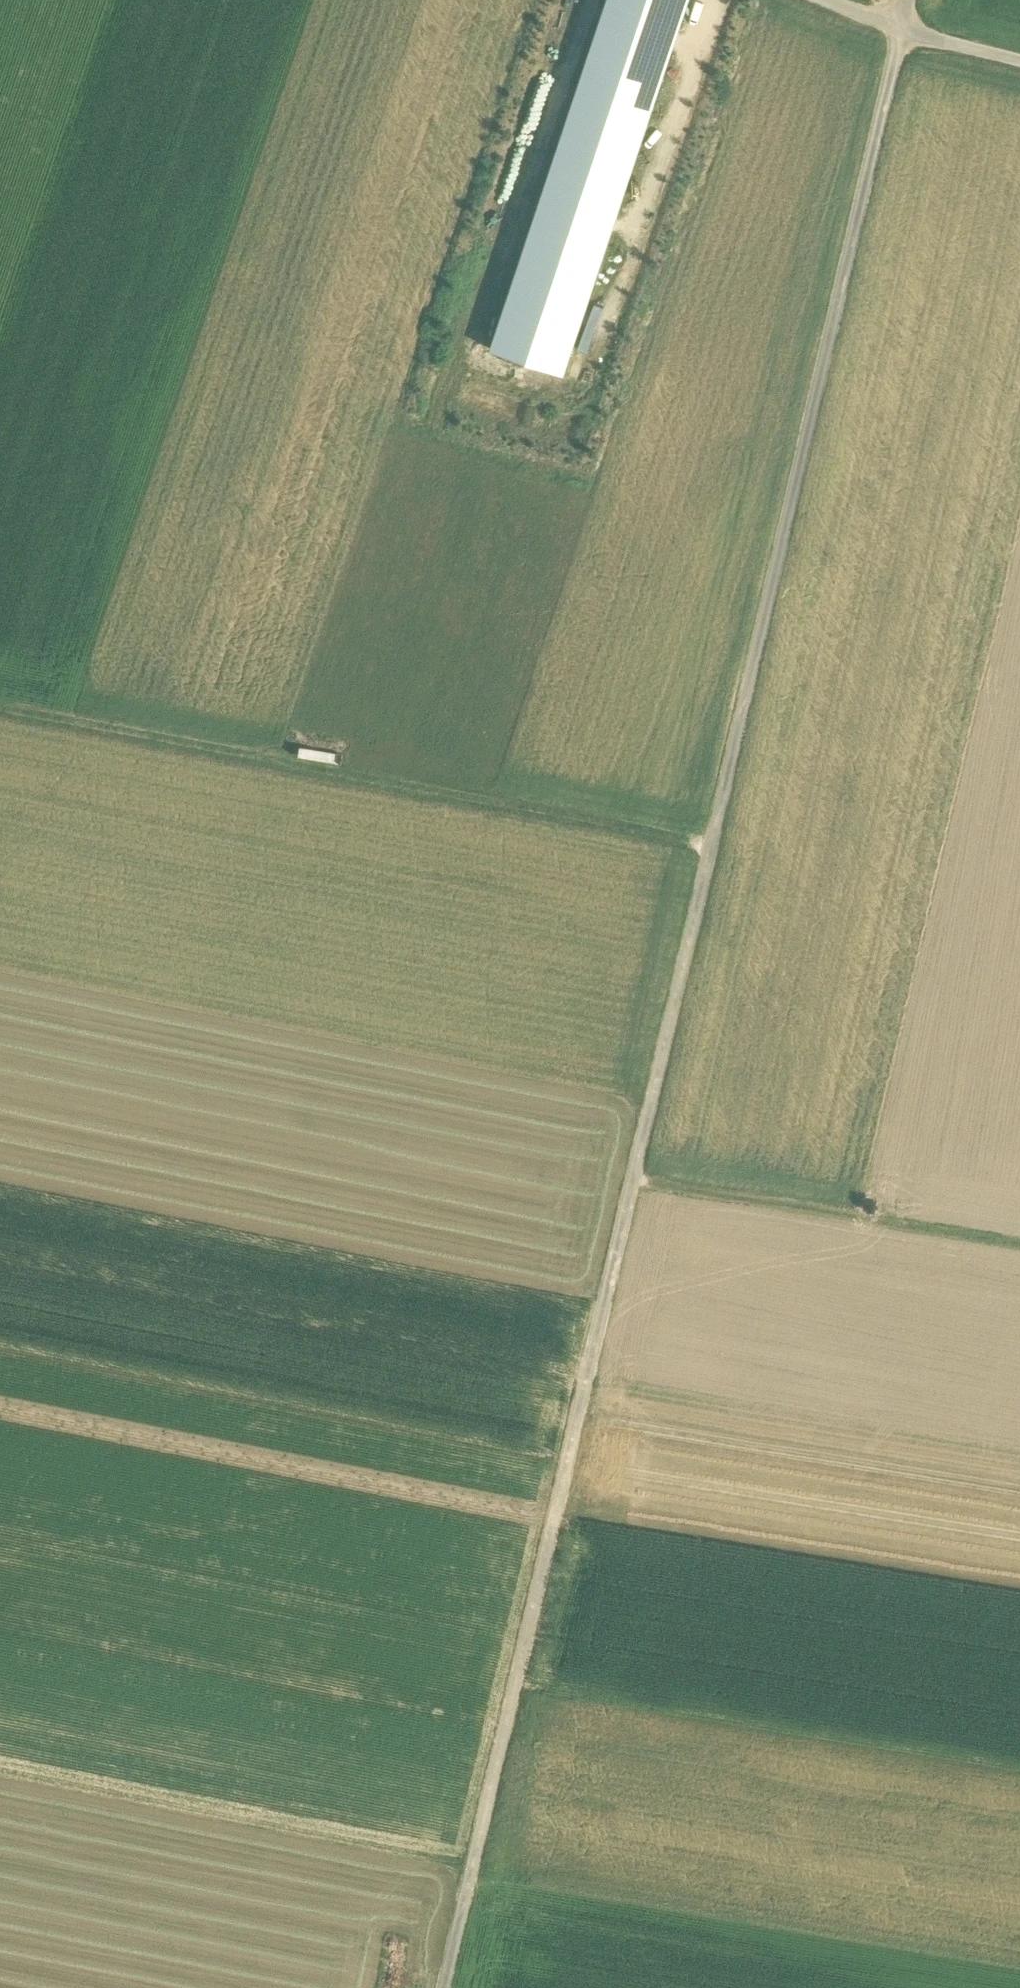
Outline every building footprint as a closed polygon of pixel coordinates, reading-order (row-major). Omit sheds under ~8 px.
[(684,0),(612,0),(495,352),(560,373),(684,0)]
